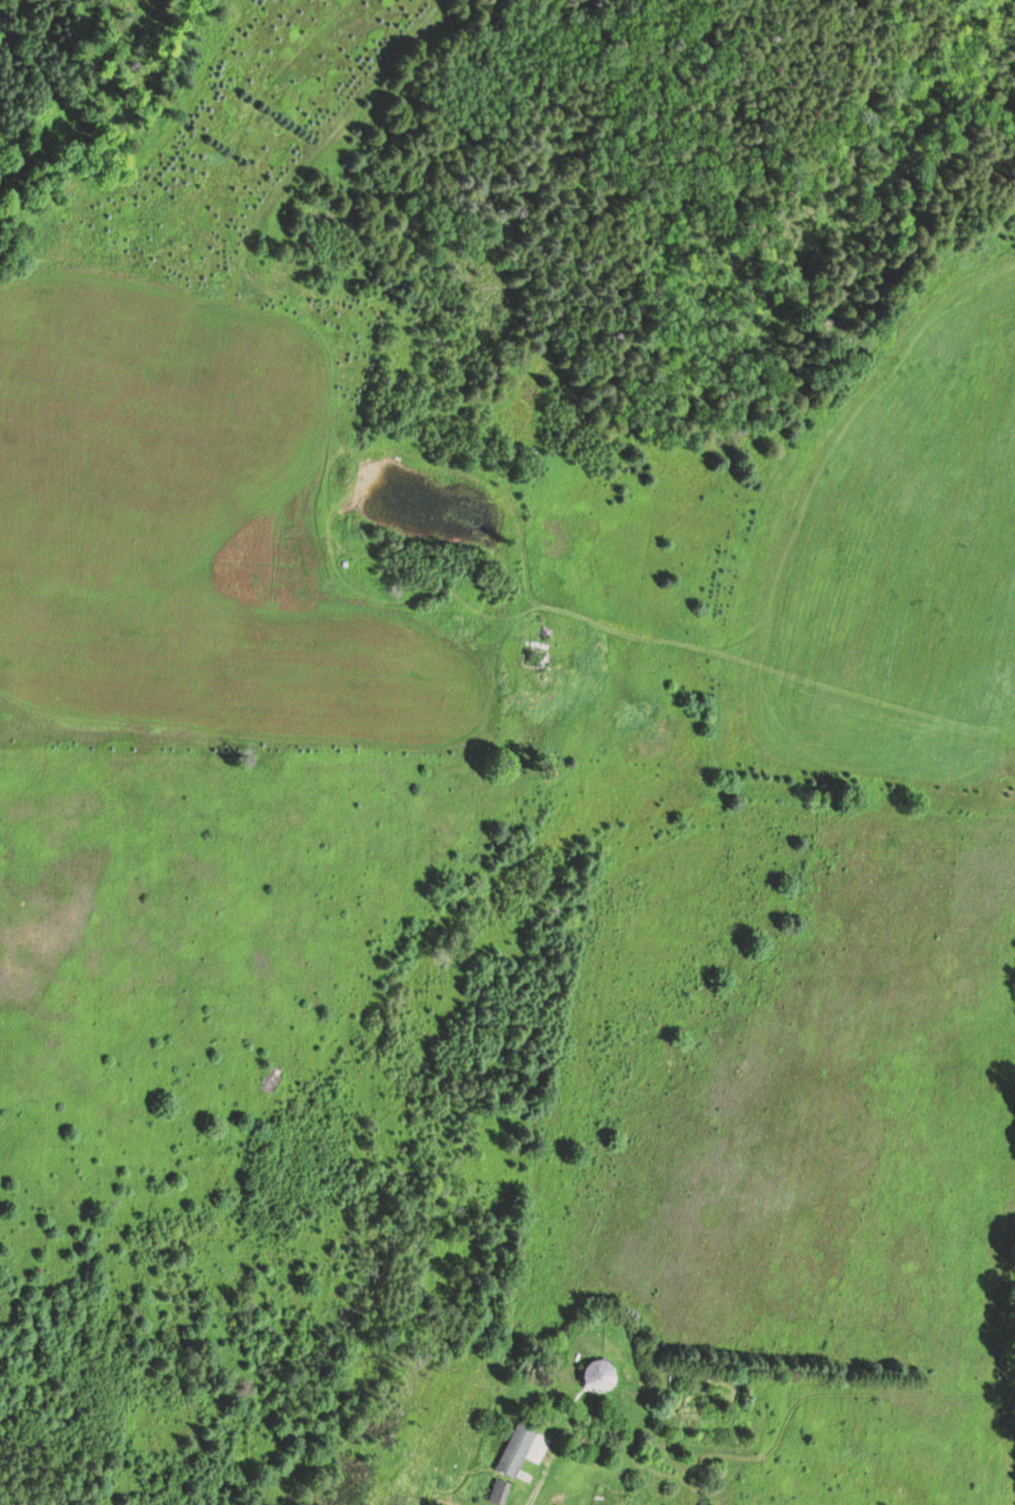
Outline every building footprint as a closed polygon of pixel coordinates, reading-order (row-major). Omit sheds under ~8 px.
[(593,1354),(580,1375),(601,1389),(615,1369),(593,1354)] [(514,1478),(533,1429),(513,1422),(494,1470),(514,1478)] [(509,1483),(493,1478),(487,1501),(501,1504),(502,1504),(509,1483)]
